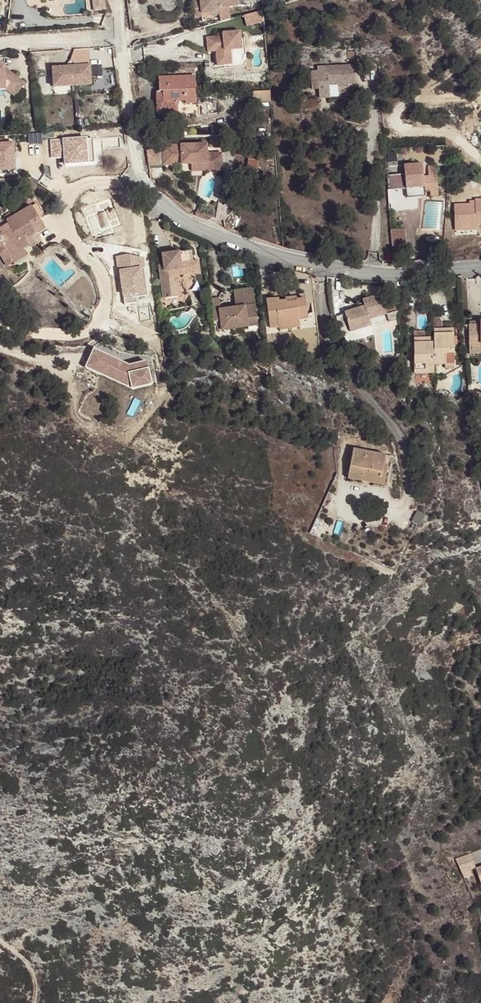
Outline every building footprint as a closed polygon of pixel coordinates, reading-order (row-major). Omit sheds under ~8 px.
[(96,11),(109,10),(108,0),(95,0),(96,11)] [(200,1),(192,2),(195,18),(202,17),(202,14),(219,12),(219,9),(238,7),(238,0),(200,0),(200,1)] [(248,26),(267,19),(263,9),(245,16),(248,26)] [(241,38),(240,32),(223,33),(223,36),(218,37),(207,38),(208,52),(216,51),(218,66),(224,65),(224,69),(244,67),(247,62),(245,37),(241,38)] [(92,85),(90,65),(78,66),(65,67),(53,68),(54,87),(92,85)] [(354,65),(317,67),(317,72),(311,72),(312,90),(319,89),(319,98),(330,98),(329,85),(355,84),(354,65)] [(5,68),(5,66),(0,66),(0,89),(6,89),(15,96),(25,83),(5,68)] [(195,72),(160,73),(157,78),(159,78),(159,92),(157,92),(157,118),(196,116),(195,72)] [(359,85),(335,86),(335,94),(359,93),(359,85)] [(271,101),(270,91),(253,92),(253,103),(271,101)] [(216,101),(203,101),(202,101),(202,102),(202,103),(202,106),(202,116),(203,116),(218,114),(219,102),(218,102),(217,101),(216,101)] [(66,156),(67,165),(96,164),(95,137),(52,139),(53,157),(66,156)] [(0,142),(0,171),(21,170),(19,141),(0,142)] [(207,154),(207,145),(163,146),(163,165),(182,165),(191,164),(207,164),(207,154)] [(207,164),(191,164),(192,172),(222,171),(222,153),(207,154),(207,164)] [(256,180),(258,155),(249,154),(247,179),(256,180)] [(422,164),(404,165),(406,189),(417,188),(418,192),(425,192),(424,176),(422,164)] [(436,176),(436,166),(427,167),(428,176),(429,176),(436,176)] [(438,196),(436,176),(429,176),(430,191),(430,197),(438,196)] [(479,223),(480,223),(480,200),(455,201),(456,231),(479,229),(479,223)] [(443,202),(425,202),(425,228),(443,228),(443,202)] [(43,216),(36,204),(32,206),(39,218),(43,216)] [(32,206),(7,220),(9,224),(0,229),(0,234),(0,246),(1,246),(2,246),(2,245),(3,245),(4,245),(14,262),(27,255),(25,250),(40,241),(36,234),(45,229),(39,218),(32,206)] [(195,217),(208,222),(212,215),(197,211),(195,217)] [(407,253),(404,230),(391,231),(393,254),(407,253)] [(198,262),(181,264),(179,253),(163,255),(164,266),(165,271),(160,272),(163,299),(180,296),(178,282),(173,282),(171,271),(181,269),(182,274),(200,272),(198,262)] [(137,295),(151,294),(148,254),(120,256),(123,303),(138,302),(137,295)] [(181,269),(171,271),(173,282),(178,282),(177,275),(182,274),(181,269)] [(234,291),(236,308),(221,310),(219,299),(211,300),(214,322),(221,321),(222,329),(248,327),(247,320),(257,318),(253,289),(234,291)] [(385,309),(380,295),(363,300),(364,307),(365,309),(361,309),(361,308),(345,312),(350,330),(350,332),(371,326),(369,320),(398,311),(398,305),(385,309)] [(305,299),(297,300),(296,298),(285,299),(285,301),(279,302),(279,299),(267,300),(270,329),(280,328),(280,326),(299,324),(299,320),(299,316),(307,315),(305,299)] [(350,330),(345,314),(332,318),(332,322),(341,333),(350,330)] [(257,318),(247,320),(248,327),(258,325),(257,318)] [(480,322),(480,325),(470,325),(470,348),(480,348),(480,344),(480,322)] [(442,334),(434,334),(434,338),(434,369),(454,369),(454,334),(442,334)] [(434,369),(434,338),(425,338),(414,338),(414,373),(434,373),(434,369)] [(98,347),(90,367),(148,392),(157,372),(98,347)] [(479,392),(469,392),(469,399),(479,401),(479,392)] [(354,450),(353,450),(351,462),(348,476),(361,479),(362,473),(386,478),(388,466),(384,466),(386,456),(354,450)] [(386,478),(362,473),(361,479),(348,476),(348,479),(384,486),(386,478)]
